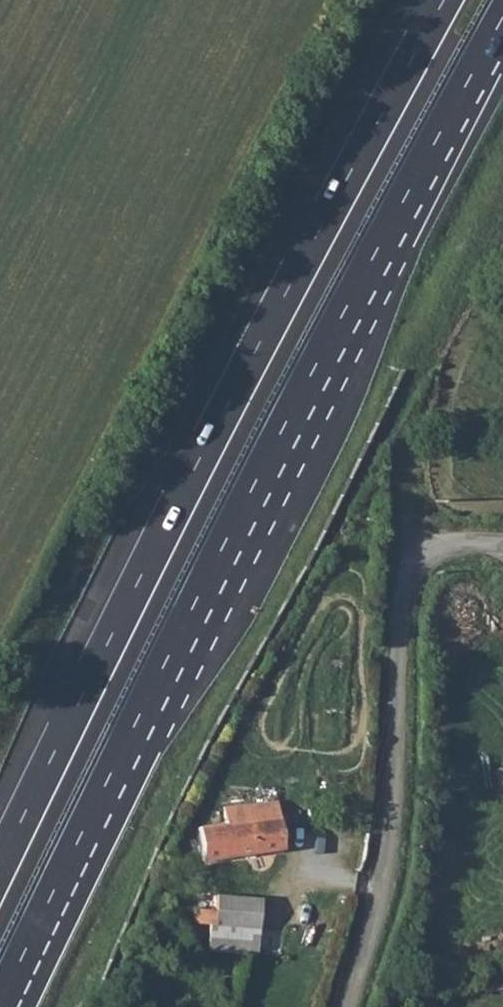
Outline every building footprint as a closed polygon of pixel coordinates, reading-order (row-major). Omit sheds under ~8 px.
[(222,827),(197,830),(199,859),(278,851),(277,826),(282,825),(281,816),(276,817),(275,805),(221,812),(222,827)] [(194,909),(192,924),(257,931),(260,900),(214,895),(214,910),(194,909)] [(257,931),(207,926),(204,951),(254,956),(257,931)]
